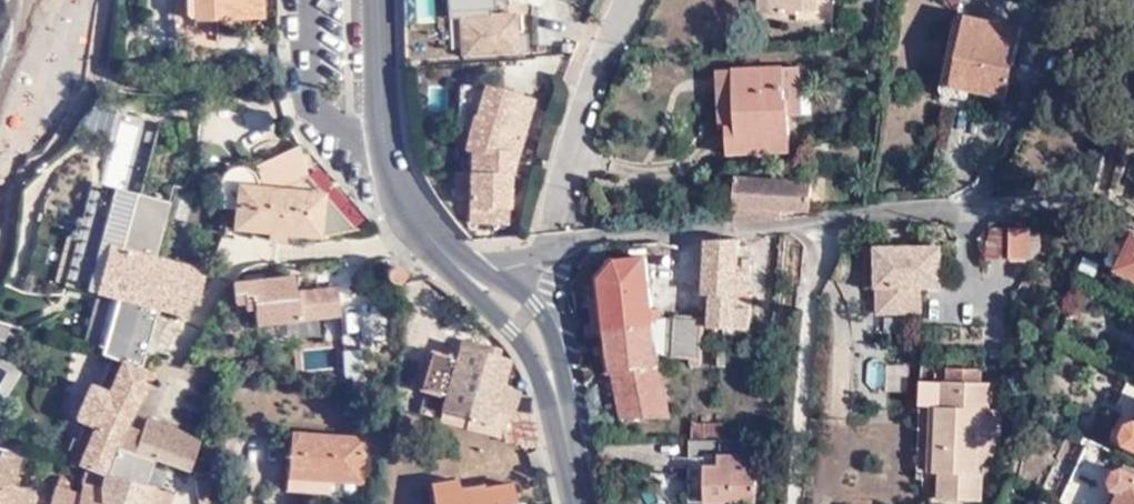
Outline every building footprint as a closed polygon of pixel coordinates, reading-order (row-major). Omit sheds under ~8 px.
[(260,0),(193,0),(194,19),(261,17),(260,0)] [(759,14),(768,14),(769,0),(760,0),(759,14)] [(768,14),(798,15),(798,10),(815,12),(815,0),(769,0),(768,14)] [(1133,28),(1133,8),(1131,7),(1125,26),(1133,28)] [(1021,28),(966,17),(951,85),(1007,97),(1021,28)] [(461,58),(516,56),(515,18),(459,20),(461,58)] [(789,150),(787,118),(783,68),(734,71),(737,126),(727,126),(728,154),(789,150)] [(783,68),(787,118),(802,117),(800,68),(783,68)] [(719,126),(727,126),(737,126),(734,71),(717,72),(719,126)] [(469,206),(509,206),(509,165),(513,165),(516,152),(519,151),(533,99),(512,92),(502,124),(497,122),(489,153),(471,153),(470,173),(456,174),(455,200),(469,200),(469,206)] [(489,153),(497,122),(481,118),(471,153),(489,153)] [(256,167),(261,187),(288,182),(305,174),(296,147),(256,167)] [(224,183),(247,172),(238,169),(231,171),(225,176),(224,183)] [(252,178),(247,172),(224,183),(221,209),(234,210),(233,228),(269,231),(269,239),(282,240),(282,232),(320,236),(356,228),(305,174),(288,182),(261,187),(253,186),(252,178)] [(808,214),(809,208),(811,185),(809,185),(788,184),(783,181),(736,177),(735,210),(757,210),(808,214)] [(134,193),(91,181),(77,233),(83,235),(119,246),(134,193)] [(153,257),(168,203),(134,193),(119,246),(83,235),(80,240),(74,239),(62,287),(93,294),(114,300),(156,311),(172,315),(181,320),(187,311),(190,302),(199,293),(204,270),(153,257)] [(508,223),(509,206),(469,206),(469,222),(508,223)] [(735,210),(734,222),(757,221),(757,210),(735,210)] [(1034,253),(1034,221),(1015,221),(1015,252),(1034,253)] [(751,292),(735,292),(739,237),(709,239),(705,293),(714,293),(711,327),(733,328),(734,326),(750,327),(750,310),(751,292)] [(1122,266),(1133,272),(1133,242),(1122,266)] [(679,265),(680,249),(665,245),(664,264),(679,265)] [(867,245),(868,286),(879,286),(879,246),(867,245)] [(923,286),(942,286),(943,246),(879,246),(879,286),(879,312),(923,313),(923,286)] [(619,417),(670,417),(658,351),(654,319),(647,256),(620,259),(600,280),(619,417)] [(400,266),(392,266),(387,270),(387,277),(392,282),(401,282),(404,276),(404,270),(400,266)] [(242,282),(245,303),(245,309),(253,308),(255,324),(339,316),(336,289),(292,293),(291,277),(242,282)] [(242,282),(232,282),(234,304),(245,303),(242,282)] [(100,348),(114,300),(93,294),(83,343),(100,348)] [(142,354),(156,311),(114,300),(100,348),(99,355),(100,356),(138,371),(142,354)] [(156,311),(142,354),(160,360),(181,320),(172,315),(156,311)] [(658,351),(675,355),(689,356),(689,365),(700,366),(704,318),(680,317),(654,319),(658,351)] [(443,409),(504,427),(508,413),(512,410),(516,394),(514,389),(501,386),(508,360),(500,357),(501,348),(488,344),(487,346),(463,339),(457,359),(432,352),(422,389),(446,396),(443,409)] [(724,368),(724,353),(717,353),(716,367),(724,368)] [(100,356),(58,462),(75,465),(87,469),(104,475),(127,426),(123,424),(140,394),(151,377),(138,371),(100,356)] [(949,367),(948,381),(980,383),(981,369),(949,367)] [(936,405),(931,471),(939,472),(937,499),(978,501),(980,475),(975,474),(976,466),(981,466),(990,467),(991,451),(997,451),(999,419),(987,418),(979,417),(980,410),(987,411),(990,383),(980,383),(948,381),(945,380),(945,381),(920,379),(918,404),(930,405),(936,405)] [(930,405),(925,471),(931,471),(936,405),(930,405)] [(133,452),(152,458),(188,469),(197,440),(172,426),(144,416),(139,430),(133,452)] [(693,438),(727,438),(726,423),(693,423),(693,438)] [(1133,445),(1133,425),(1129,426),(1127,429),(1126,436),(1127,441),(1133,445)] [(104,475),(141,485),(152,458),(133,452),(139,430),(127,426),(104,475)] [(291,430),(289,476),(364,483),(367,436),(291,430)] [(736,456),(736,438),(727,438),(693,438),(689,438),(689,468),(708,468),(707,501),(755,501),(756,455),(736,456)] [(1,447),(0,450),(0,503),(31,503),(34,496),(9,487),(21,455),(1,447)] [(690,501),(707,501),(708,468),(689,468),(690,501)] [(87,469),(84,481),(100,485),(104,475),(87,469)] [(1123,492),(1132,474),(1124,470),(1117,472),(1112,481),(1117,489),(1123,492)] [(1132,474),(1123,492),(1118,503),(1133,503),(1133,475),(1132,474)] [(81,491),(78,503),(105,503),(107,503),(168,503),(171,495),(142,486),(141,485),(104,475),(100,485),(84,481),(81,491)] [(57,485),(71,489),(73,480),(58,476),(57,485)] [(364,483),(289,476),(288,490),(363,496),(364,483)] [(435,503),(503,503),(503,502),(514,500),(512,483),(484,487),(483,484),(459,487),(458,480),(432,484),(435,503)] [(81,491),(71,489),(57,485),(52,503),(54,503),(78,503),(81,491)]
